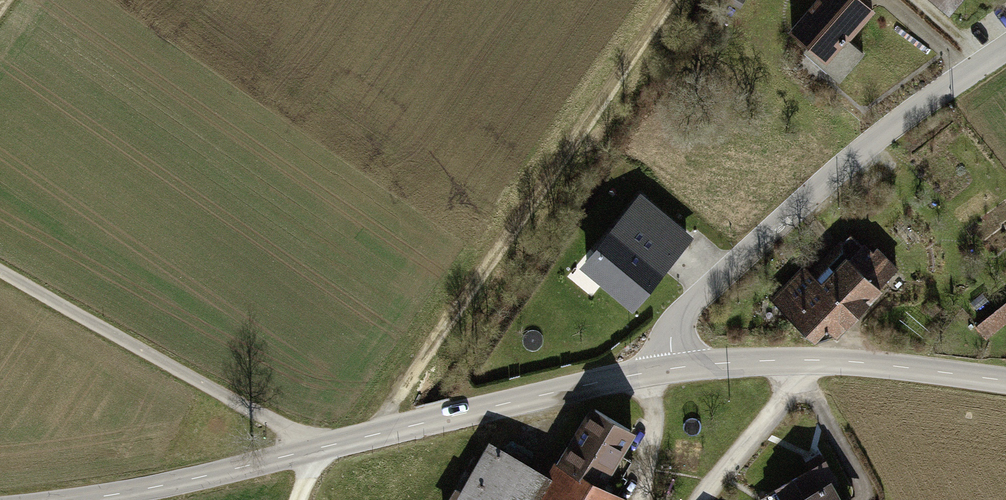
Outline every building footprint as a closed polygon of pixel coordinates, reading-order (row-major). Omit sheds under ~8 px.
[(862,0),(824,0),(795,35),(833,66),(877,13),(862,0)] [(948,13),(959,0),(933,0),(948,13)] [(639,185),(578,260),(637,308),(698,232),(639,185)] [(830,353),(905,273),(859,230),(815,278),(805,269),(774,301),(830,353)] [(980,326),(993,342),(1005,332),(1005,305),(980,326)] [(593,408),(554,473),(493,441),(456,499),(634,499),(611,486),(644,434),(593,408)] [(806,499),(847,499),(838,483),(806,499)]
